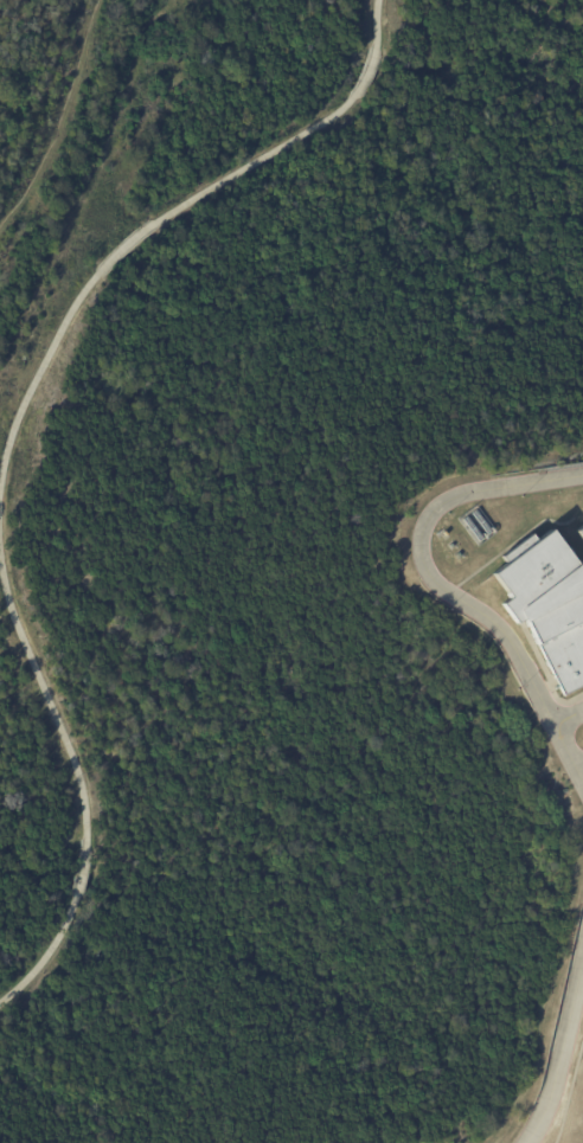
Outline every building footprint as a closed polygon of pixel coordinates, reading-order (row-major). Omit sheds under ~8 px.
[(574,531),(582,523),(582,542),(574,531)] [(575,559),(582,554),(582,684),(562,694),(523,617),(512,622),(500,604),(510,597),(491,572),(550,529),(575,559)]
